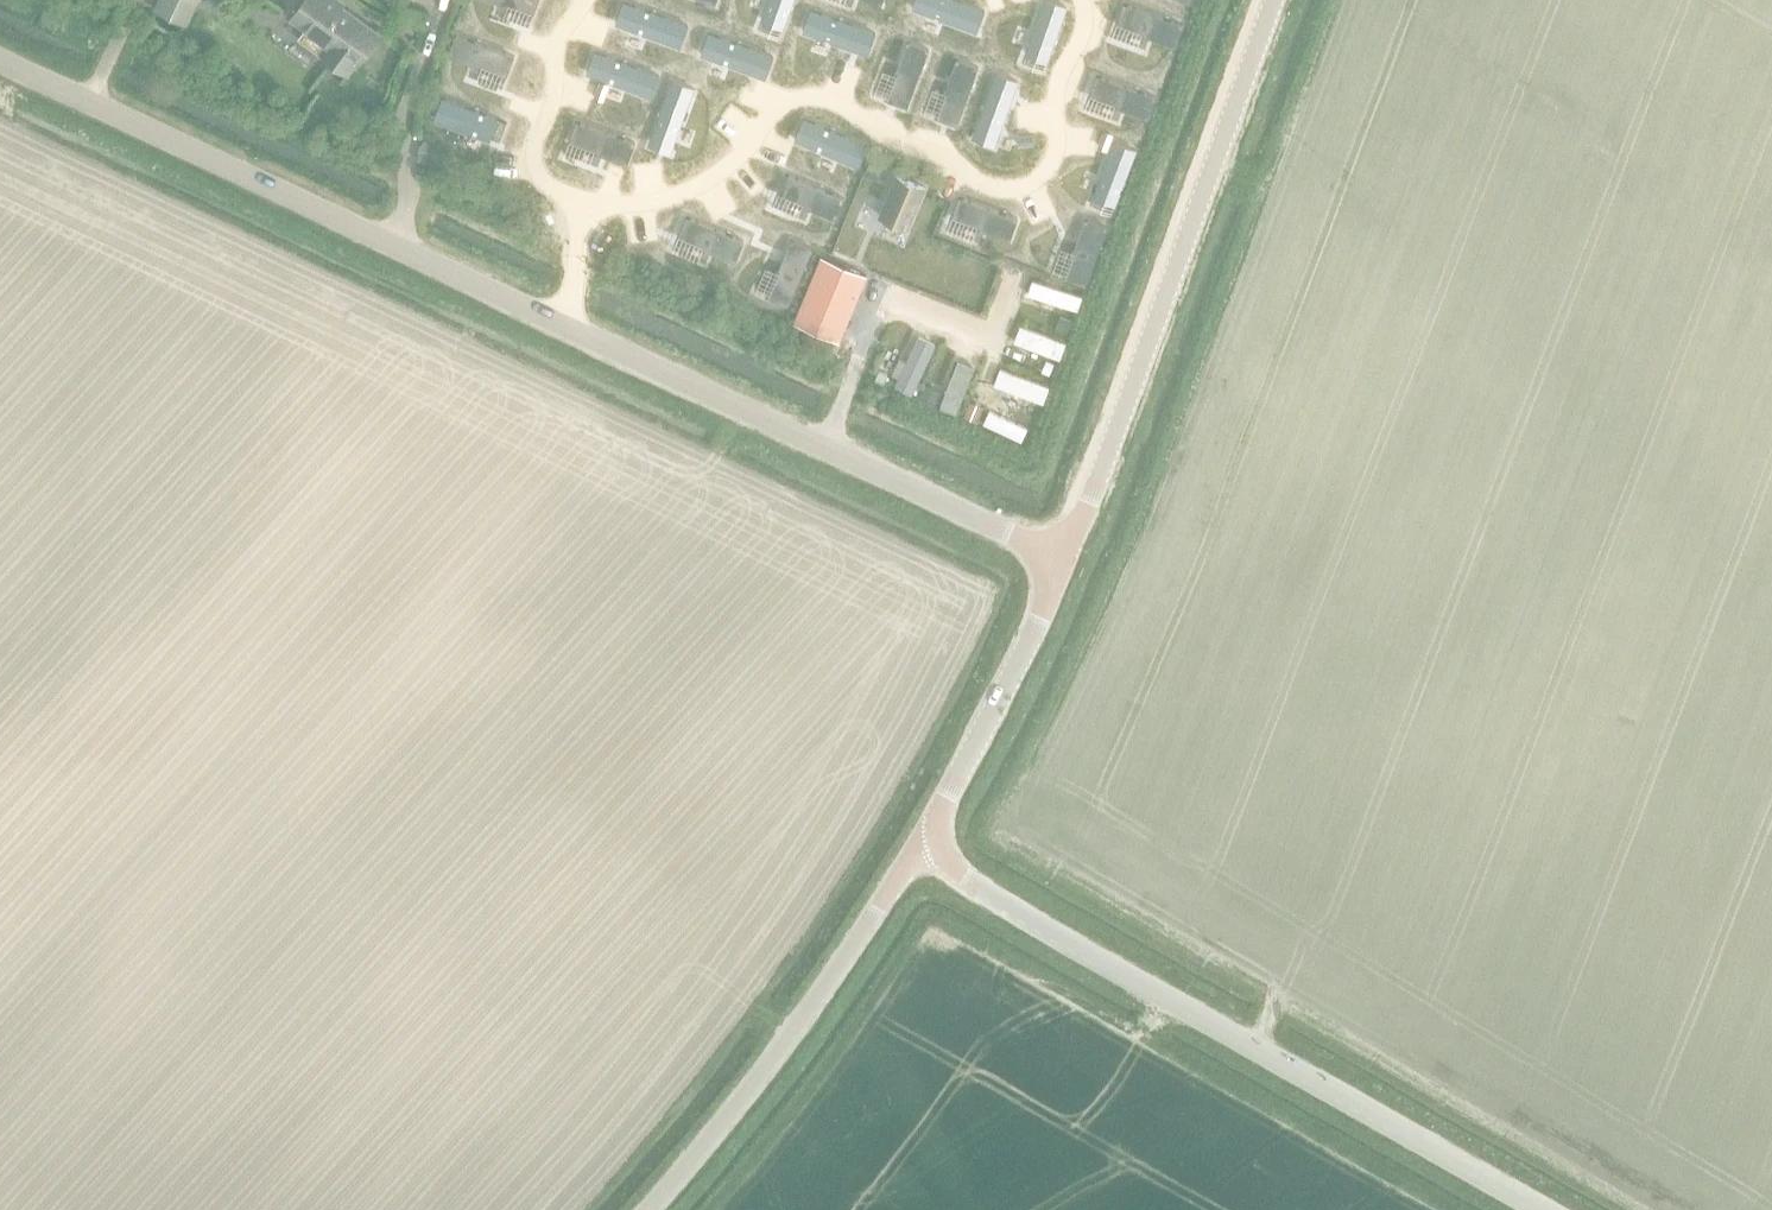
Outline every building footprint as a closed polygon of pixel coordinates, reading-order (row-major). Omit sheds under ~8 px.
[(202,44),(211,24),(189,14),(196,0),(157,0),(154,7),(185,20),(175,42),(185,46),(188,38),(202,44)] [(347,70),(375,32),(330,0),(308,0),(295,19),(306,27),(303,31),(317,41),(320,37),(335,48),(329,57),(347,70)] [(516,19),(524,0),(469,0),(516,19)] [(684,11),(688,0),(657,0),(684,11)] [(685,41),(699,46),(715,4),(704,0),(701,0),(685,41)] [(800,41),(814,46),(830,2),(823,0),(815,0),(800,41)] [(1015,39),(1029,44),(1043,4),(1031,0),(1029,0),(1015,39)] [(1156,0),(1138,0),(1137,4),(1153,9),(1156,0)] [(734,2),(726,22),(738,27),(746,6),(734,2)] [(1107,41),(1115,21),(1099,15),(1091,35),(1107,41)] [(528,20),(509,70),(525,76),(544,26),(528,20)] [(473,33),(460,65),(495,79),(515,29),(497,22),(489,40),(473,33)] [(1128,26),(1113,66),(1127,71),(1142,31),(1128,26)] [(673,41),(639,28),(634,44),(667,56),(673,41)] [(679,57),(661,105),(675,110),(693,62),(679,57)] [(1006,60),(989,108),(1003,113),(1020,65),(1006,60)] [(1037,66),(1027,92),(1037,96),(1047,70),(1037,66)] [(708,67),(701,87),(717,93),(724,73),(708,67)] [(658,88),(609,69),(603,86),(652,104),(658,88)] [(461,143),(489,82),(466,71),(438,132),(461,143)] [(1106,82),(1089,130),(1103,135),(1121,87),(1106,82)] [(648,110),(627,102),(621,117),(643,125),(648,110)] [(639,133),(600,119),(595,133),(619,141),(617,146),(628,150),(630,145),(634,147),(639,133)] [(659,119),(641,168),(655,173),(673,125),(659,119)] [(984,123),(966,170),(980,175),(997,128),(984,123)] [(1008,127),(1001,147),(1017,153),(1025,133),(1008,127)] [(473,149),(519,170),(527,154),(480,133),(473,149)] [(1080,194),(1095,154),(1081,149),(1066,189),(1080,194)] [(607,153),(602,167),(626,175),(630,164),(622,161),(623,158),(607,153)] [(830,160),(820,184),(837,191),(837,190),(846,194),(855,172),(846,169),(846,167),(830,160)] [(1052,191),(1059,176),(1043,169),(1037,185),(1052,191)] [(879,215),(907,226),(924,186),(896,175),(879,215)] [(957,237),(974,188),(960,183),(943,232),(957,237)] [(672,223),(666,241),(684,248),(690,230),(672,223)] [(781,234),(775,250),(792,255),(797,239),(781,234)] [(701,238),(694,255),(743,274),(750,257),(701,238)] [(1035,266),(1018,311),(1037,318),(1053,273),(1035,266)] [(769,271),(762,287),(814,312),(821,296),(769,271)] [(997,290),(990,307),(1005,313),(1012,296),(997,290)] [(890,327),(907,333),(913,317),(895,311),(890,327)] [(988,375),(1003,329),(972,319),(958,365),(988,375)] [(894,353),(939,368),(945,351),(900,336),(894,353)]
